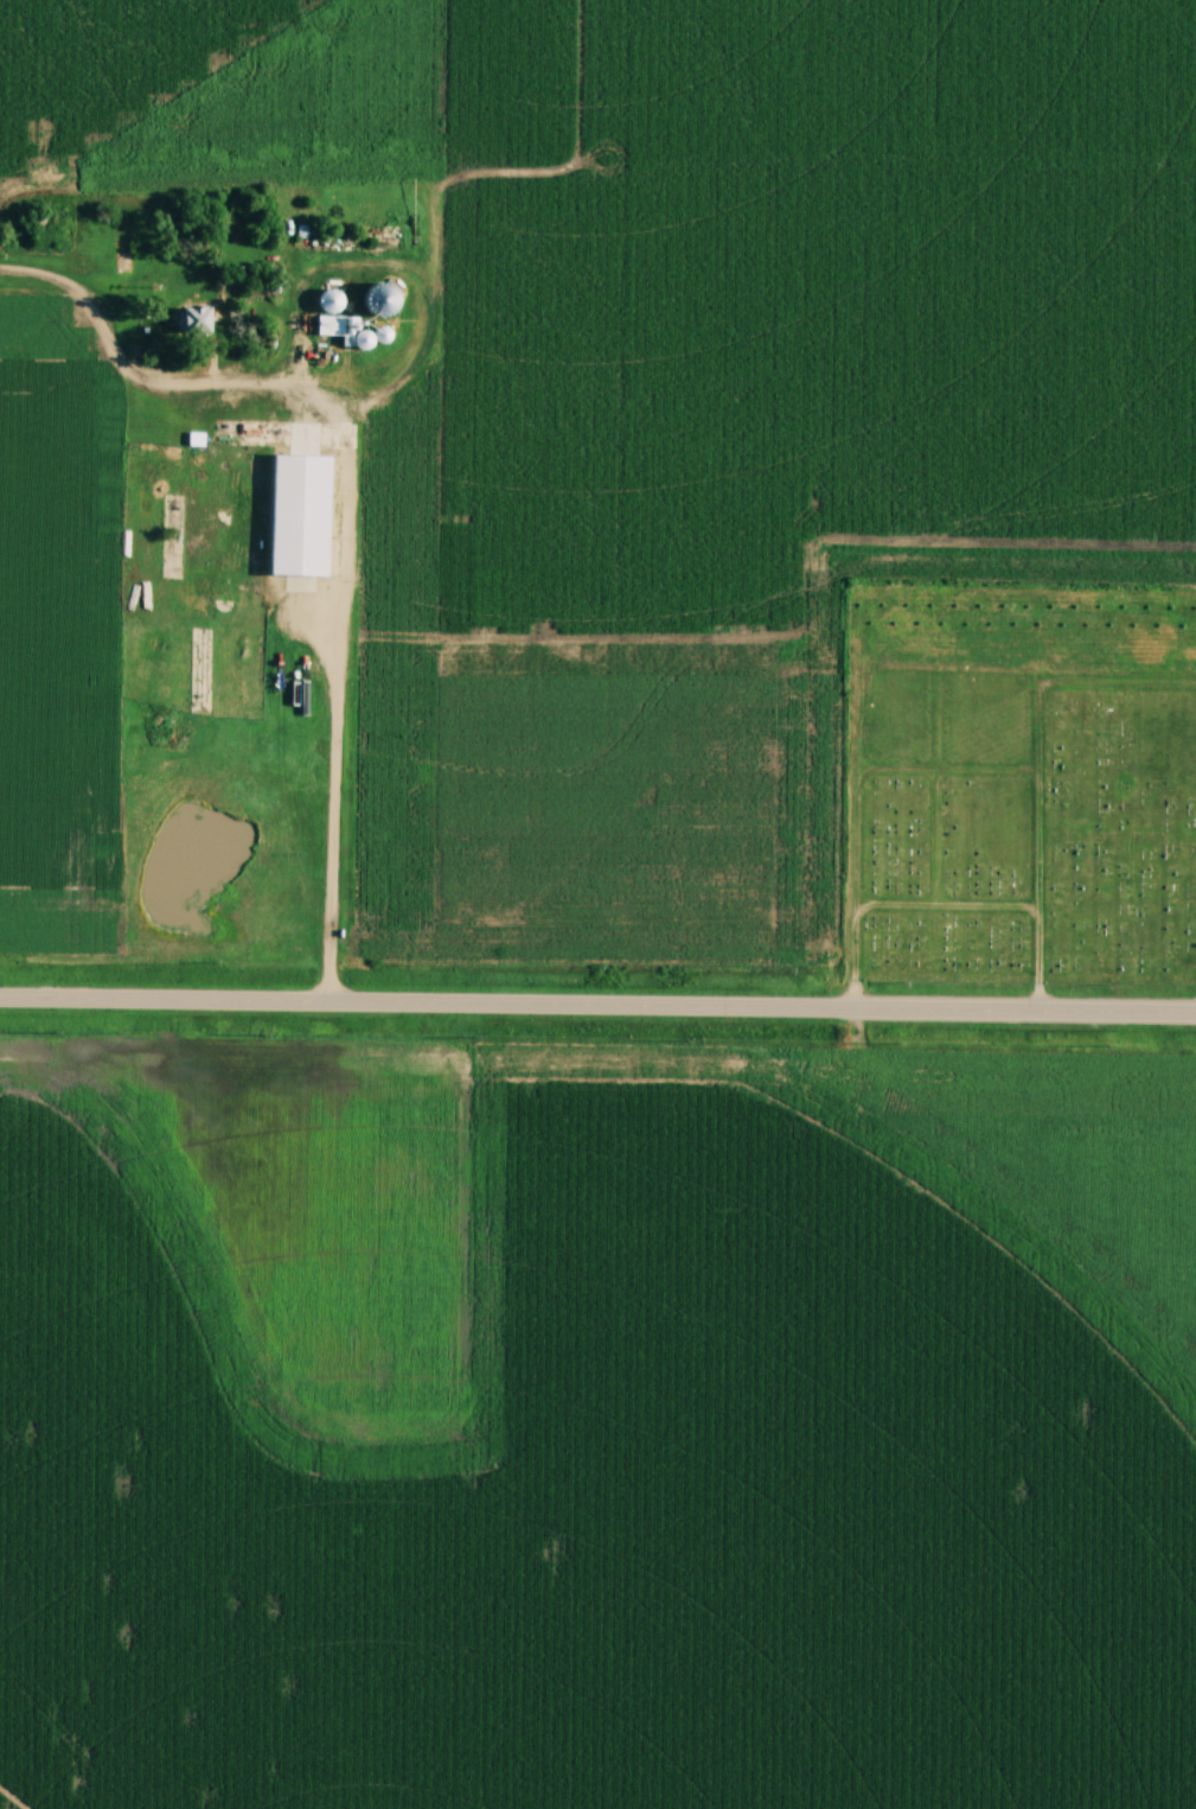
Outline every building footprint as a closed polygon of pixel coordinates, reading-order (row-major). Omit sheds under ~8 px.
[(401,296),(389,282),(368,301),(380,314),(401,296)] [(321,309),(339,314),(345,294),(326,289),(321,309)] [(181,333),(214,333),(214,307),(181,307),(181,333)] [(344,337),(343,347),(371,348),(372,318),(318,316),(317,336),(344,337)] [(274,452),(332,454),(327,571),(270,569),(274,452)]
